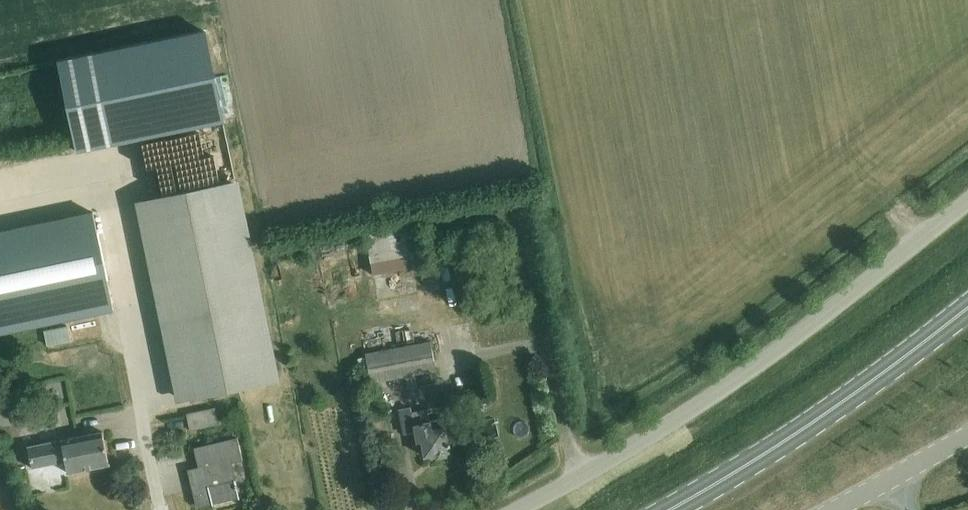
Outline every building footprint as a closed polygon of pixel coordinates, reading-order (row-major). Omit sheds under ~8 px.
[(224,123),(206,32),(59,62),(78,153),(127,143),(224,123)] [(236,183),(139,204),(179,400),(277,380),(236,183)] [(96,213),(0,232),(0,334),(115,311),(108,276),(96,213)] [(373,275),(414,267),(407,228),(366,237),(373,275)] [(68,326),(44,330),(47,345),(71,340),(68,326)] [(369,364),(373,384),(436,371),(430,341),(367,354),(367,356),(368,361),(369,364)] [(367,356),(358,357),(360,366),(369,364),(368,361),(367,356)] [(190,431),(218,425),(215,408),(187,413),(190,431)] [(424,457),(448,452),(442,419),(427,422),(425,410),(411,412),(417,443),(421,442),(424,457)] [(67,473),(107,465),(101,432),(29,445),(33,469),(66,464),(67,473)] [(190,471),(193,485),(197,484),(198,489),(194,490),(199,508),(240,498),(231,461),(242,458),(242,460),(243,460),(238,437),(195,448),(198,464),(202,463),(203,467),(190,471)]
